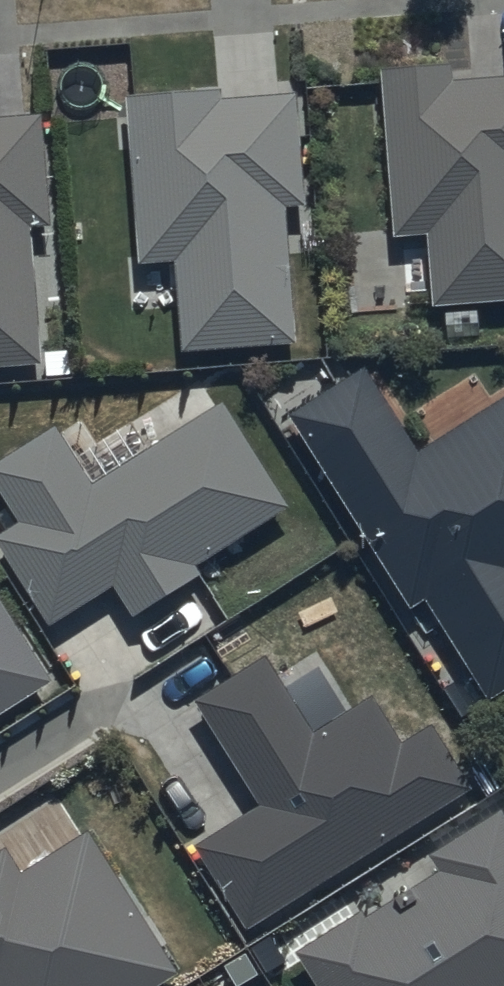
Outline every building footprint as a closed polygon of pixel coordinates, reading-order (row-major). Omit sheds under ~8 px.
[(383,75),(396,243),(432,240),(438,310),(503,305),(503,84),(456,88),(455,70),(383,75)] [(223,95),(128,103),(141,270),(181,267),(187,357),(297,349),(286,213),(309,212),(301,100),(224,106),(223,95)] [(42,370),(32,233),(52,232),(44,121),(0,124),(0,373),(42,370)] [(289,424),(411,620),(427,610),(490,712),(503,704),(503,411),(420,463),(366,376),(289,424)] [(0,542),(0,552),(52,634),(118,593),(137,623),(204,580),(199,573),(293,514),(225,407),(96,487),(60,430),(0,467),(0,499),(20,530),(0,542)] [(54,689),(0,604),(0,723),(54,689)] [(269,665),(197,709),(263,815),(198,856),(250,938),(475,798),(435,734),(405,753),(374,704),(316,740),(269,665)] [(300,962),(315,985),(503,985),(503,820),(433,864),(444,881),(368,929),(364,922),(300,962)] [(0,862),(0,985),(176,985),(181,983),(92,840),(24,881),(8,857),(0,862)]
